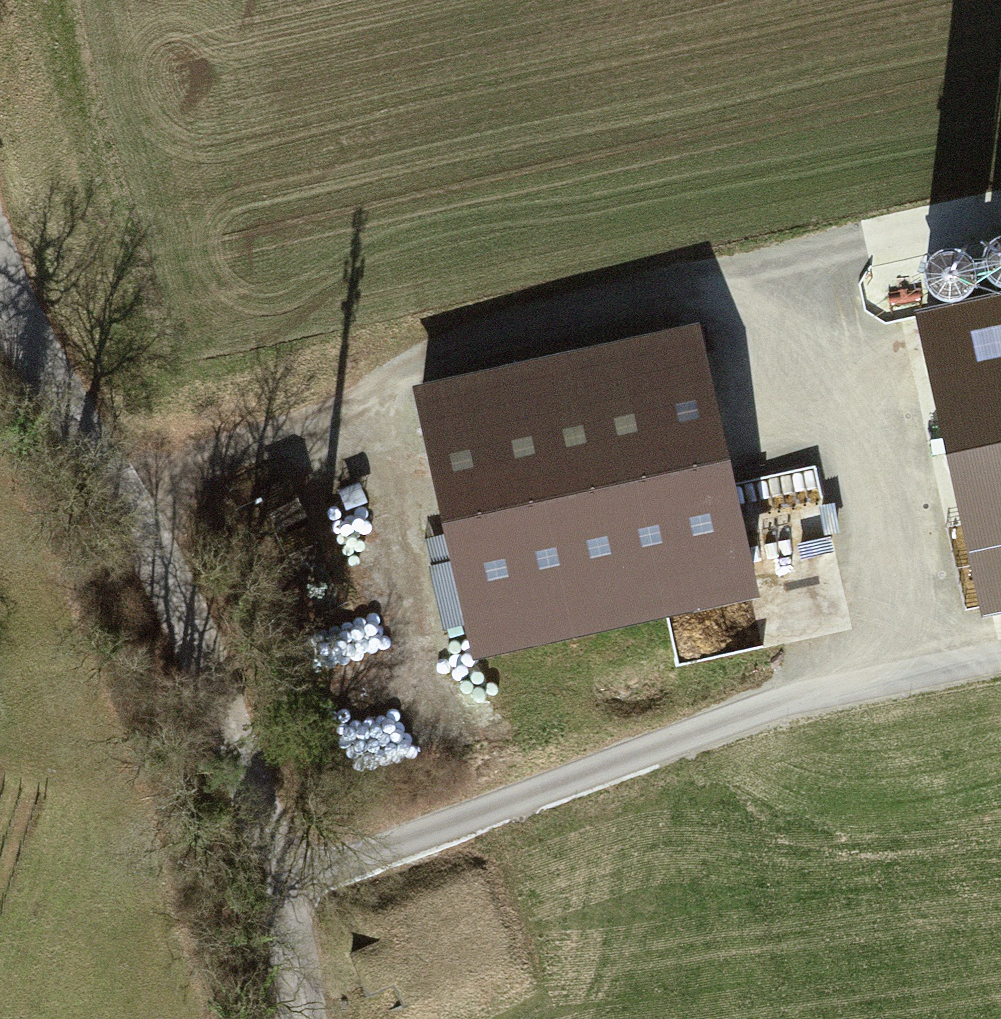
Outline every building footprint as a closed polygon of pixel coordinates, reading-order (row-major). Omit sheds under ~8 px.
[(996,240),(990,246),(986,253),(984,262),(986,271),(990,279),(997,284),(1000,286),(1000,238),(996,240)] [(974,286),(976,278),(975,270),(972,262),(967,256),(960,252),(952,250),(944,250),(936,253),(929,259),(925,267),(924,276),(925,284),(930,292),(937,298),(945,301),(954,301),(962,298),(969,293),(974,286)] [(982,610),(1000,606),(1000,291),(917,310),(982,610)] [(700,324),(414,387),(475,661),(760,598),(700,324)]
